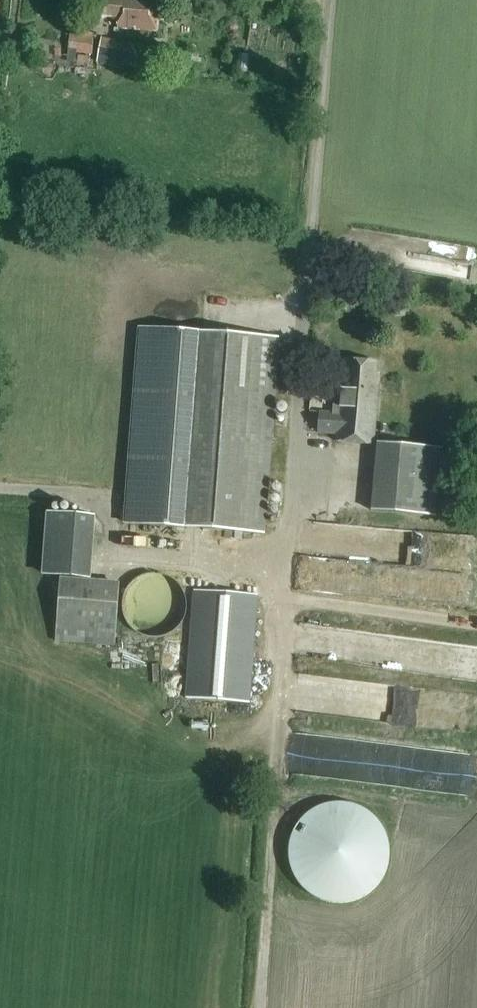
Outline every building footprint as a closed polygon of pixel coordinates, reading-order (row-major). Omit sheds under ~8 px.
[(157,32),(160,0),(98,0),(97,17),(118,19),(117,29),(157,32)] [(94,41),(92,40),(93,34),(70,31),(69,42),(70,42),(67,62),(75,64),(76,53),(92,55),(94,41)] [(101,40),(97,63),(151,72),(152,71),(161,73),(165,51),(101,40)] [(141,330),(126,524),(263,534),(277,340),(141,330)] [(319,413),(317,433),(335,435),(334,442),(373,447),(381,373),(376,373),(376,363),(347,361),(345,383),(341,382),(340,394),(334,393),(332,414),(319,413)] [(385,441),(378,509),(444,515),(451,447),(385,441)] [(92,582),(95,540),(46,537),(44,579),(59,580),(92,582)] [(127,588),(123,597),(122,606),(123,615),(127,624),(133,631),(141,636),(150,639),(160,639),(168,636),(176,631),(182,624),(186,615),(188,606),(186,597),(182,588),(176,581),(168,576),(160,574),(150,574),(141,576),(133,581),(127,588)] [(195,592),(187,699),(248,704),(256,596),(195,592)]
